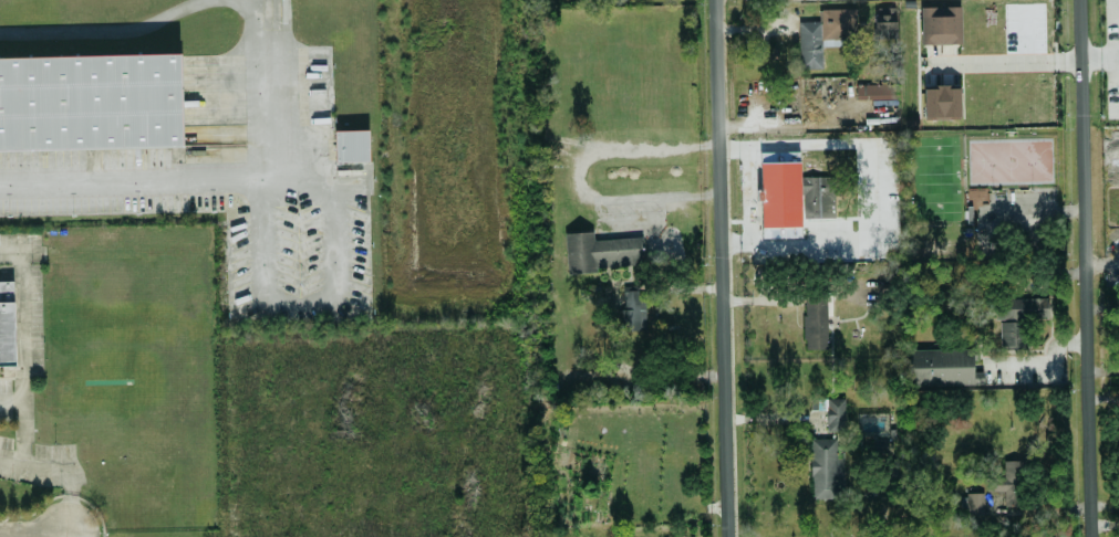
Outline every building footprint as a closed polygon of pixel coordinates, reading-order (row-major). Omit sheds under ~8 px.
[(959,6),(920,6),(920,42),(959,42),(959,6)] [(819,7),(819,19),(798,19),(799,66),(821,65),(821,41),(856,41),(856,7),(819,7)] [(180,145),(179,52),(0,55),(0,147),(180,145)] [(856,98),(871,98),(871,104),(899,103),(899,82),(856,84),(856,98)] [(960,116),(959,85),(923,86),(924,116),(960,116)] [(367,128),(334,128),(334,159),(367,159),(367,128)] [(761,226),(801,225),(799,160),(760,161),(761,226)] [(819,202),(819,175),(800,175),(800,202),(819,202)] [(967,199),(977,199),(977,201),(988,201),(988,186),(966,187),(967,199)] [(564,231),(568,268),(644,263),(642,234),(593,238),(592,229),(564,231)] [(13,280),(0,280),(0,365),(15,365),(13,280)] [(622,328),(644,328),(644,286),(622,286),(622,328)] [(805,346),(826,346),(826,291),(805,291),(805,346)] [(1047,296),(994,296),(994,316),(1047,316),(1047,296)] [(1025,319),(999,319),(999,346),(1025,346),(1025,319)] [(983,369),(972,369),(972,346),(908,346),(908,383),(983,382),(983,369)] [(826,429),(845,429),(845,396),(826,396),(826,429)] [(843,486),(843,454),(835,454),(835,436),(810,436),(810,496),(837,496),(837,486),(843,486)] [(1019,459),(1004,457),(1003,475),(987,475),(987,489),(1004,489),(1004,503),(1018,503),(1019,459)] [(984,512),(984,491),(962,491),(962,512),(984,512)]
